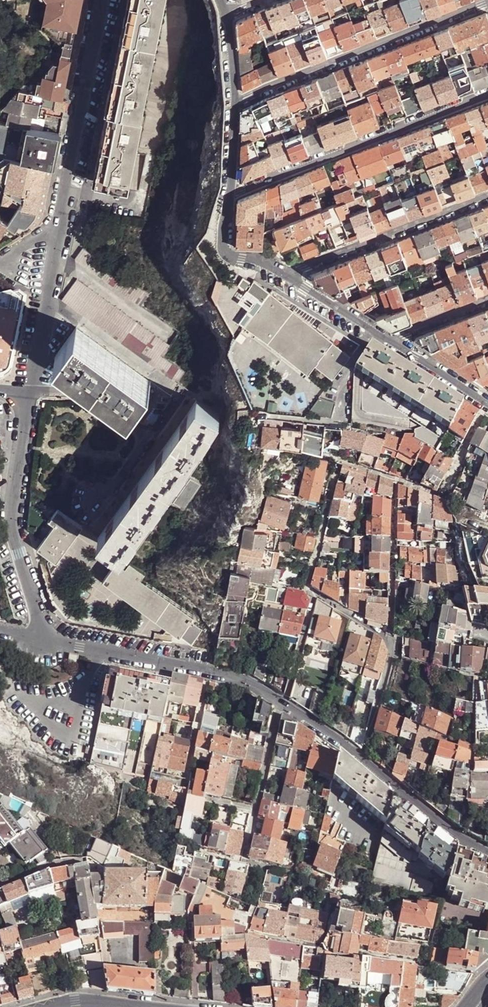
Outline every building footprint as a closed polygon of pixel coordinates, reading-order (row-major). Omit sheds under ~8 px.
[(51,2),(49,2),(45,22),(46,22),(45,30),(50,35),(54,36),(54,38),(63,46),(65,48),(71,49),(81,0),(52,0),(51,2)] [(109,109),(111,109),(141,115),(165,0),(131,0),(124,39),(116,77),(109,109)] [(141,115),(143,116),(135,153),(163,158),(190,25),(187,0),(165,0),(141,115)] [(278,4),(287,25),(288,27),(295,25),(300,23),(299,21),(291,0),(288,0),(283,2),(278,4)] [(306,0),(291,0),(299,21),(312,16),(312,15),(306,0)] [(324,0),(306,0),(312,15),(316,13),(328,9),(324,0)] [(343,0),(324,0),(328,9),(331,7),(342,4),(344,2),(343,0)] [(428,18),(422,0),(399,0),(400,2),(409,25),(419,21),(428,18)] [(438,0),(422,0),(428,18),(436,15),(442,12),(438,0)] [(457,6),(455,0),(438,0),(442,12),(451,9),(457,6)] [(409,25),(400,2),(384,8),(393,31),(403,28),(409,25)] [(287,25),(278,4),(270,7),(265,9),(274,30),(285,25),(287,25)] [(384,8),(384,7),(381,8),(367,14),(369,18),(376,38),(386,34),(393,31),(384,8)] [(274,30),(265,9),(260,11),(254,13),(262,34),(274,30)] [(247,16),(237,20),(239,43),(245,41),(256,36),(262,34),(254,13),(247,16)] [(486,13),(449,28),(454,42),(459,52),(461,52),(465,50),(472,47),(487,42),(487,17),(486,13)] [(331,19),(330,14),(318,19),(314,20),(316,25),(325,21),(331,19)] [(342,24),(339,16),(335,18),(331,19),(333,24),(334,26),(342,24)] [(376,38),(369,18),(366,19),(353,24),(360,44),(370,40),(376,38)] [(353,46),(360,44),(353,24),(351,20),(342,24),(334,26),(340,43),(342,47),(343,50),(353,46)] [(300,23),(295,25),(298,33),(299,32),(303,31),(301,26),(300,24),(300,23)] [(321,59),(328,56),(325,49),(319,33),(317,29),(316,26),(303,31),(299,32),(302,39),(311,62),(321,59)] [(340,43),(334,26),(321,32),(319,33),(325,49),(340,43)] [(454,42),(449,28),(446,29),(443,30),(439,32),(435,33),(440,47),(441,49),(443,53),(444,56),(444,58),(459,52),(454,42)] [(302,39),(299,32),(298,33),(291,35),(283,38),(284,41),(286,45),(302,39)] [(440,47),(435,33),(407,44),(400,47),(406,63),(421,57),(422,59),(426,57),(426,55),(441,49),(440,47)] [(259,43),(256,36),(245,41),(247,48),(250,47),(259,43)] [(311,62),(302,39),(286,45),(295,69),(305,65),(311,62)] [(245,41),(239,43),(242,75),(254,70),(253,63),(250,47),(247,48),(245,41)] [(472,47),(473,51),(478,63),(479,66),(480,66),(487,62),(487,42),(472,47)] [(295,69),(286,45),(269,52),(270,53),(274,62),(278,75),(288,71),(295,69)] [(65,48),(63,46),(61,54),(70,55),(71,49),(65,48)] [(406,63),(400,47),(391,51),(383,53),(391,73),(393,78),(404,74),(404,76),(410,74),(410,73),(408,69),(407,66),(406,63)] [(465,50),(461,52),(465,62),(468,70),(473,68),(477,67),(479,66),(478,63),(471,65),(466,53),(465,50)] [(274,62),(270,53),(264,56),(264,58),(267,65),(274,62)] [(391,73),(383,53),(373,57),(367,60),(374,79),(391,73)] [(70,55),(61,54),(49,69),(48,72),(46,72),(45,77),(43,76),(41,83),(37,83),(36,86),(35,93),(47,96),(61,100),(70,55)] [(267,65),(264,58),(253,63),(254,70),(257,69),(267,65)] [(374,79),(367,60),(360,62),(350,66),(356,81),(359,89),(365,87),(373,83),(375,83),(375,80),(374,79)] [(278,75),(274,62),(267,65),(257,69),(262,82),(272,78),(278,75)] [(461,63),(448,68),(450,72),(452,71),(454,76),(465,72),(468,71),(468,70),(465,62),(461,63)] [(480,66),(481,68),(482,71),(475,73),(474,71),(473,68),(468,70),(468,71),(475,89),(486,85),(487,84),(487,62),(480,66)] [(356,81),(350,66),(340,70),(334,72),(340,87),(350,84),(356,81)] [(262,82),(257,69),(254,70),(242,75),(243,89),(252,86),(262,82)] [(421,79),(417,70),(410,73),(410,74),(413,82),(421,79)] [(475,89),(468,71),(465,72),(454,76),(452,77),(459,95),(468,92),(475,89)] [(340,87),(334,72),(324,76),(317,79),(325,100),(342,93),(340,87)] [(452,77),(451,75),(440,79),(433,82),(440,103),(450,99),(459,95),(452,77)] [(396,84),(393,78),(385,82),(387,87),(396,84)] [(325,100),(317,79),(308,83),(302,85),(310,106),(322,101),(325,100)] [(440,103),(433,82),(418,87),(416,88),(418,93),(419,96),(420,100),(424,109),(433,105),(440,103)] [(340,87),(342,92),(352,88),(350,84),(340,87)] [(398,91),(396,84),(387,87),(379,91),(385,107),(385,108),(402,101),(402,100),(398,91)] [(310,106),(302,85),(292,89),(285,91),(293,112),(310,106)] [(368,95),(365,87),(359,89),(359,90),(362,97),(364,97),(367,95),(368,95)] [(13,97),(32,101),(34,93),(29,92),(19,89),(13,97)] [(362,97),(359,90),(343,96),(345,99),(346,103),(349,102),(353,101),(357,99),(362,97)] [(293,112),(285,91),(275,95),(269,98),(275,113),(278,121),(280,120),(289,117),(295,114),(294,113),(293,112)] [(385,107),(379,91),(368,95),(367,95),(369,101),(374,111),(385,107)] [(35,93),(34,93),(32,101),(40,103),(42,103),(42,106),(45,106),(47,96),(35,93)] [(54,109),(54,110),(64,112),(66,101),(61,100),(47,96),(45,106),(54,109)] [(13,97),(2,109),(10,111),(36,117),(40,103),(32,101),(13,97)] [(424,109),(420,100),(412,103),(409,97),(402,100),(402,101),(404,106),(406,112),(408,115),(418,111),(424,109)] [(275,113),(269,98),(259,102),(252,104),(258,119),(275,113)] [(346,103),(345,99),(331,105),(332,108),(346,103)] [(374,111),(369,101),(366,102),(351,108),(348,109),(350,113),(358,134),(370,129),(379,126),(374,111)] [(404,106),(402,101),(385,108),(387,113),(401,107),(404,106)] [(346,103),(332,108),(329,109),(314,116),(316,121),(318,126),(324,124),(324,123),(350,113),(348,109),(346,103)] [(258,119),(252,104),(248,106),(244,107),(243,132),(261,127),(258,119)] [(329,109),(327,104),(324,106),(311,110),(314,116),(329,109)] [(481,105),(465,112),(471,126),(474,133),(476,140),(480,149),(485,147),(487,146),(487,143),(481,128),(487,126),(487,123),(481,105)] [(141,115),(111,109),(95,182),(114,186),(114,188),(120,190),(121,187),(128,189),(135,153),(143,116),(141,115)] [(36,117),(10,111),(7,124),(27,128),(38,130),(41,118),(39,117),(36,117)] [(471,126),(465,112),(455,116),(446,119),(452,133),(461,130),(471,126)] [(350,113),(324,123),(324,124),(328,133),(337,130),(338,131),(341,130),(342,132),(343,131),(345,135),(346,139),(354,136),(358,134),(350,113)] [(295,114),(289,117),(292,124),(294,123),(298,122),(296,117),(295,114)] [(316,121),(314,116),(302,120),(298,122),(299,125),(300,127),(316,121)] [(452,133),(446,119),(437,122),(430,125),(435,139),(438,145),(451,139),(454,138),(452,133)] [(286,126),(285,124),(282,125),(281,122),(280,120),(278,121),(281,128),(284,127),(286,126)] [(22,233),(30,228),(33,226),(35,225),(36,224),(38,222),(39,221),(40,220),(41,218),(42,217),(42,215),(43,213),(45,204),(45,203),(53,167),(20,161),(21,160),(27,128),(7,124),(0,122),(0,212),(1,213),(0,213),(9,219),(8,221),(7,223),(22,233)] [(336,143),(342,140),(339,133),(338,131),(337,130),(328,133),(324,124),(318,126),(318,127),(320,130),(326,147),(336,143)] [(421,129),(414,131),(420,145),(422,144),(435,139),(430,125),(421,129)] [(264,135),(261,127),(243,132),(242,143),(254,139),(264,135)] [(320,130),(318,127),(302,133),(303,137),(320,130)] [(57,143),(59,134),(41,131),(38,130),(27,128),(21,160),(20,161),(53,167),(55,154),(57,143)] [(326,147),(320,130),(303,137),(310,153),(319,149),(326,147)] [(465,141),(461,130),(452,133),(454,138),(456,145),(460,143),(465,141)] [(277,135),(276,131),(264,135),(266,139),(277,135)] [(420,145),(414,131),(404,135),(398,138),(403,152),(410,150),(417,147),(420,146),(420,145)] [(303,137),(302,133),(288,139),(286,140),(294,159),(303,156),(310,153),(303,137)] [(266,139),(264,135),(254,139),(257,147),(264,144),(267,143),(266,139)] [(403,152),(398,138),(387,142),(381,144),(387,160),(388,163),(390,162),(394,160),(405,156),(403,152)] [(257,147),(254,139),(242,143),(241,164),(260,156),(259,152),(257,147)] [(294,159),(286,140),(280,142),(269,146),(270,148),(271,152),(277,166),(287,162),(294,159)] [(480,149),(476,140),(473,141),(461,145),(457,147),(458,147),(461,156),(480,149)] [(387,160),(381,144),(372,148),(364,151),(370,167),(387,160)] [(485,147),(480,149),(482,154),(482,156),(485,162),(487,161),(487,153),(485,147)] [(482,154),(480,149),(461,156),(462,159),(463,162),(482,154)] [(413,158),(410,150),(403,152),(405,156),(405,159),(406,160),(413,158)] [(441,154),(439,150),(424,156),(428,169),(444,163),(442,156),(441,154)] [(370,167),(364,151),(359,153),(353,155),(361,177),(366,176),(373,173),(370,167)] [(277,166),(271,152),(260,156),(241,164),(240,180),(260,173),(277,166)] [(450,160),(448,154),(445,155),(442,156),(444,163),(450,160)] [(482,154),(463,162),(466,168),(467,170),(469,175),(469,176),(480,172),(475,159),(482,156),(482,154)] [(361,177),(353,155),(345,158),(341,160),(346,172),(350,182),(353,180),(361,177)] [(343,167),(341,160),(334,162),(333,163),(336,170),(343,167)] [(388,163),(387,160),(370,167),(373,173),(389,166),(388,163)] [(412,175),(407,163),(396,167),(393,169),(390,170),(393,176),(395,181),(404,178),(412,175)] [(444,163),(428,169),(433,181),(433,183),(435,187),(435,188),(442,206),(448,203),(451,203),(453,202),(458,199),(452,182),(451,179),(450,176),(444,163)] [(478,167),(480,172),(469,176),(475,193),(486,189),(487,188),(487,171),(486,166),(486,164),(478,167)] [(330,181),(324,166),(314,170),(308,173),(314,188),(331,182),(330,181)] [(428,169),(421,171),(422,174),(425,183),(433,181),(428,169)] [(346,172),(338,174),(340,180),(342,185),(339,186),(338,181),(337,179),(331,182),(332,185),(333,188),(334,190),(334,192),(351,186),(350,182),(346,172)] [(314,188),(308,173),(300,176),(295,178),(299,195),(305,193),(307,192),(312,190),(314,189),(314,188)] [(451,179),(452,182),(466,176),(465,174),(451,179)] [(469,176),(469,175),(466,176),(452,182),(458,199),(468,196),(475,193),(469,176)] [(370,186),(366,176),(361,177),(365,187),(365,188),(370,186)] [(395,181),(393,176),(390,178),(377,183),(377,184),(378,187),(395,181)] [(299,195),(295,178),(287,181),(282,183),(283,201),(290,198),(295,196),(299,195)] [(395,181),(397,187),(406,184),(404,178),(395,181)] [(397,187),(395,181),(378,187),(380,193),(397,187)] [(433,183),(433,181),(425,183),(416,187),(417,188),(419,193),(435,187),(433,183)] [(283,201),(282,183),(272,186),(266,189),(265,207),(265,208),(268,207),(283,201)] [(352,188),(351,186),(334,192),(339,203),(346,200),(355,196),(353,192),(352,188)] [(365,188),(365,187),(353,192),(355,196),(362,194),(367,192),(365,188)] [(435,188),(435,187),(419,193),(426,212),(434,209),(442,206),(435,188)] [(419,193),(417,188),(403,194),(405,199),(419,193)] [(265,207),(266,189),(259,192),(258,210),(265,207)] [(259,192),(248,196),(247,205),(250,205),(249,213),(247,212),(246,221),(257,222),(258,210),(259,192)] [(339,203),(334,192),(329,195),(331,201),(333,205),(336,204),(339,203)] [(384,202),(383,199),(380,193),(364,200),(365,202),(366,205),(367,206),(369,212),(386,206),(384,202)] [(426,212),(419,193),(405,199),(402,200),(409,218),(419,215),(426,212)] [(364,200),(362,194),(355,196),(346,200),(349,208),(356,206),(358,204),(365,202),(364,200)] [(401,195),(384,202),(386,206),(402,200),(401,195)] [(247,205),(248,196),(239,199),(238,221),(246,221),(247,212),(249,213),(250,205),(247,205)] [(295,196),(290,198),(294,209),(300,206),(300,204),(298,204),(298,201),(296,201),(296,199),(295,196)] [(321,206),(318,197),(315,198),(300,204),(300,206),(303,217),(306,215),(322,209),(321,206)] [(349,208),(346,200),(339,203),(336,204),(343,221),(350,219),(353,218),(351,212),(349,208)] [(409,218),(402,200),(386,206),(393,225),(402,221),(409,218)] [(284,212),(283,201),(268,207),(268,215),(275,213),(275,214),(284,212)] [(343,221),(336,204),(333,205),(322,209),(328,224),(329,226),(330,228),(335,226),(343,223),(343,221)] [(303,217),(300,206),(294,209),(284,213),(285,224),(290,221),(303,217)] [(369,212),(367,206),(360,209),(357,210),(351,212),(353,218),(354,221),(355,223),(356,225),(360,237),(370,233),(376,231),(369,212)] [(393,225),(386,206),(369,212),(376,231),(386,227),(393,225)] [(484,208),(477,210),(470,213),(477,233),(481,232),(487,229),(487,219),(484,208)] [(328,224),(322,209),(306,215),(312,230),(328,224)] [(284,213),(284,212),(275,214),(275,227),(285,224),(284,213)] [(269,230),(275,227),(275,214),(275,213),(268,215),(267,224),(264,226),(264,232),(269,230)] [(477,233),(470,213),(462,216),(454,219),(461,237),(462,239),(477,233)] [(312,230),(306,215),(303,217),(290,221),(296,238),(312,231),(312,230)] [(100,221),(88,219),(87,228),(98,230),(100,221)] [(461,237),(454,219),(449,221),(443,224),(449,241),(452,240),(461,237)] [(264,226),(264,222),(257,222),(246,221),(238,221),(236,247),(262,248),(263,237),(264,232),(264,226)] [(296,238),(290,221),(285,224),(275,227),(278,235),(279,238),(282,247),(297,241),(296,238)] [(312,231),(313,233),(327,227),(329,226),(328,224),(312,230),(312,231)] [(449,241),(443,224),(436,226),(432,228),(438,246),(449,241)] [(360,237),(356,225),(348,228),(353,240),(357,238),(360,237)] [(339,236),(335,226),(330,228),(331,230),(331,231),(335,241),(340,238),(339,236)] [(438,246),(432,228),(422,232),(415,235),(422,255),(423,257),(439,251),(438,246)] [(313,233),(312,231),(296,238),(297,241),(298,243),(315,237),(313,233)] [(335,241),(331,231),(329,232),(327,233),(333,247),(336,246),(335,241)] [(478,235),(477,233),(462,239),(463,241),(478,235)] [(422,255),(415,235),(407,238),(398,241),(406,262),(422,255)] [(346,242),(344,237),(340,238),(335,241),(336,246),(343,243),(346,242)] [(282,247),(279,238),(275,239),(271,241),(275,250),(282,247)] [(320,252),(316,241),(313,242),(299,247),(304,258),(315,254),(320,252)] [(406,262),(398,241),(388,245),(382,247),(390,268),(406,262)] [(483,251),(481,245),(466,250),(466,251),(468,256),(479,253),(483,251)] [(149,294),(84,247),(76,258),(141,305),(149,294)] [(304,258),(299,247),(293,249),(294,252),(296,257),(298,261),(304,258)] [(390,268),(382,247),(373,251),(365,254),(373,275),(382,272),(390,269),(390,268)] [(440,252),(439,251),(423,257),(425,262),(425,263),(441,257),(440,252)] [(468,256),(466,251),(455,256),(456,261),(458,261),(459,260),(462,259),(468,256)] [(480,257),(479,253),(468,256),(462,259),(463,261),(464,262),(465,266),(466,267),(482,262),(480,257)] [(373,275),(365,254),(357,257),(349,260),(353,271),(357,282),(373,275)] [(408,266),(408,268),(425,262),(423,257),(422,255),(406,262),(408,266)] [(353,271),(349,260),(341,263),(333,266),(337,278),(353,271)] [(408,266),(406,262),(390,268),(390,269),(391,272),(392,273),(408,266)] [(485,270),(482,262),(466,267),(469,276),(477,295),(486,292),(487,291),(487,279),(485,270)] [(469,276),(466,267),(456,271),(453,265),(453,263),(446,265),(447,269),(450,276),(453,282),(460,302),(470,298),(477,295),(469,276)] [(325,269),(311,275),(312,276),(320,282),(334,290),(341,288),(340,287),(337,278),(333,266),(325,269)] [(337,278),(340,287),(344,286),(344,287),(347,286),(357,282),(353,271),(337,278)] [(425,292),(419,276),(413,278),(420,295),(425,292)] [(453,282),(450,276),(441,279),(444,285),(453,282)] [(252,281),(250,283),(242,277),(237,283),(245,290),(244,292),(248,295),(243,301),(249,306),(237,322),(243,327),(307,377),(307,376),(314,367),(332,381),(350,357),(268,294),(252,281)] [(179,368),(186,357),(78,278),(63,299),(172,377),(179,368)] [(444,285),(441,279),(434,282),(437,288),(444,285)] [(460,302),(453,282),(444,285),(437,288),(444,308),(454,304),(460,302)] [(398,284),(396,284),(380,291),(381,294),(389,312),(406,305),(404,301),(402,297),(400,290),(398,284)] [(364,285),(359,287),(360,289),(363,297),(368,295),(364,285)] [(348,294),(344,287),(341,288),(334,290),(344,297),(348,295),(348,294)] [(444,308),(437,288),(425,292),(420,295),(427,314),(437,310),(444,308)] [(363,297),(360,289),(350,293),(348,294),(348,295),(351,302),(352,302),(352,301),(363,297)] [(3,363),(11,363),(26,298),(18,293),(0,297),(0,366),(3,363)] [(375,303),(372,294),(368,295),(363,297),(352,301),(352,302),(364,310),(374,303),(375,303)] [(427,314),(420,295),(404,301),(406,305),(411,320),(421,317),(427,314)] [(411,320),(406,305),(389,312),(380,315),(377,316),(376,318),(393,328),(396,326),(406,322),(411,320)] [(371,310),(369,313),(376,318),(377,316),(380,315),(371,310)] [(470,316),(479,341),(482,340),(487,338),(487,313),(487,310),(478,313),(470,316)] [(452,323),(437,329),(442,346),(447,343),(459,337),(462,344),(465,351),(465,353),(478,348),(481,347),(480,345),(479,341),(470,316),(452,323)] [(77,326),(76,327),(57,354),(58,355),(59,352),(95,378),(113,354),(77,327),(78,326),(77,326)] [(442,346),(437,329),(417,337),(416,342),(422,346),(430,343),(433,351),(442,346)] [(462,344),(459,337),(447,343),(454,348),(462,344)] [(454,348),(447,343),(442,346),(433,351),(432,351),(455,366),(468,361),(468,360),(466,356),(465,353),(465,351),(462,353),(454,348)] [(462,402),(371,344),(357,367),(364,372),(451,426),(462,402)] [(149,380),(113,354),(95,378),(132,405),(131,407),(150,381),(149,380)] [(484,354),(480,355),(468,360),(468,361),(455,366),(473,378),(487,372),(487,365),(485,357),(484,354)] [(179,368),(172,377),(178,382),(185,372),(179,368)] [(449,430),(449,428),(451,426),(364,372),(363,374),(362,390),(423,427),(444,440),(446,436),(449,430)] [(473,378),(483,385),(487,383),(487,372),(473,378)] [(423,427),(362,390),(362,412),(366,415),(409,421),(409,420),(422,427),(423,427)] [(335,403),(319,398),(309,411),(332,417),(335,403)] [(172,486),(213,429),(221,418),(198,401),(149,469),(172,486)] [(449,428),(449,430),(464,440),(479,413),(462,402),(451,426),(449,428)] [(237,416),(241,416),(251,417),(251,407),(236,407),(236,416),(237,416)] [(279,425),(279,428),(264,426),(263,444),(268,445),(267,449),(277,450),(279,449),(280,449),(281,446),(280,446),(282,428),(282,427),(282,421),(269,420),(269,424),(279,425)] [(300,448),(301,448),(303,431),(303,429),(298,428),(282,427),(282,428),(280,446),(281,446),(286,447),(300,448)] [(444,440),(423,427),(422,427),(414,431),(414,436),(416,436),(415,440),(438,451),(444,440)] [(464,440),(449,430),(446,436),(461,446),(464,440)] [(470,445),(484,452),(485,453),(487,453),(487,451),(487,436),(481,432),(478,430),(470,445)] [(307,449),(322,452),(324,434),(303,431),(301,448),(307,449)] [(365,446),(368,437),(343,431),(339,447),(363,453),(365,446)] [(402,440),(386,434),(384,441),(382,447),(398,452),(402,440)] [(438,451),(415,440),(416,436),(414,436),(404,436),(402,440),(398,452),(417,458),(431,465),(438,451)] [(365,446),(363,453),(375,456),(378,457),(380,452),(382,447),(384,441),(379,440),(368,437),(365,446)] [(470,445),(466,456),(475,460),(477,455),(481,457),(483,454),(484,452),(470,445)] [(398,452),(382,447),(380,452),(396,457),(398,452)] [(446,475),(454,460),(438,451),(431,465),(431,467),(446,475)] [(398,452),(396,457),(412,466),(413,465),(417,458),(398,452)] [(359,463),(372,468),(375,456),(363,453),(359,463)] [(479,479),(487,482),(487,457),(486,457),(479,479)] [(308,460),(303,479),(323,481),(328,461),(319,458),(317,462),(308,460)] [(413,465),(428,472),(431,467),(431,465),(417,458),(413,465)] [(393,464),(388,462),(384,472),(390,474),(393,464)] [(343,466),(341,474),(349,476),(356,478),(353,486),(355,487),(364,489),(365,489),(365,488),(366,486),(367,474),(343,466)] [(439,487),(446,475),(431,467),(428,472),(424,480),(439,487)] [(121,554),(172,486),(149,469),(99,538),(121,554)] [(381,479),(367,474),(366,486),(368,487),(379,490),(381,479)] [(356,478),(349,476),(346,484),(353,486),(356,478)] [(202,486),(192,479),(174,502),(185,510),(202,486)] [(319,498),(323,481),(303,479),(299,495),(300,496),(319,498)] [(392,482),(381,479),(379,490),(378,494),(392,497),(392,482)] [(466,494),(462,503),(480,512),(483,503),(481,502),(487,482),(479,479),(476,479),(469,496),(466,494)] [(439,487),(424,480),(421,485),(437,491),(439,487)] [(338,482),(334,500),(349,502),(351,502),(354,493),(355,487),(353,486),(346,484),(338,482)] [(280,493),(291,495),(293,488),(281,486),(280,493)] [(408,489),(399,486),(398,501),(408,501),(408,489)] [(355,487),(354,493),(363,495),(363,493),(364,489),(355,487)] [(419,494),(408,489),(408,501),(418,500),(419,494)] [(461,496),(454,492),(451,497),(459,501),(461,496)] [(433,499),(419,494),(418,500),(418,506),(418,511),(418,515),(417,525),(417,526),(422,526),(433,528),(433,526),(433,520),(433,499)] [(268,495),(262,518),(283,524),(290,501),(276,497),(272,497),(268,495)] [(299,495),(291,495),(290,501),(283,524),(282,529),(285,530),(289,531),(291,531),(300,496),(299,495)] [(390,519),(391,500),(374,496),(374,497),(372,516),(390,519)] [(448,504),(433,499),(433,520),(447,522),(451,523),(448,504)] [(349,502),(334,500),(329,517),(347,519),(348,516),(349,503),(349,502)] [(352,505),(349,503),(348,516),(358,516),(360,514),(363,503),(361,503),(355,503),(355,506),(352,505)] [(65,550),(83,526),(58,508),(52,515),(58,519),(54,524),(42,541),(37,548),(50,558),(56,562),(64,550),(65,550)] [(58,519),(52,515),(49,519),(48,519),(49,520),(54,524),(58,519)] [(397,515),(397,524),(410,524),(411,515),(407,515),(397,515)] [(389,537),(390,519),(372,516),(371,537),(389,537)] [(451,523),(447,522),(447,528),(433,526),(433,528),(453,531),(451,523)] [(242,543),(264,546),(267,530),(254,529),(254,526),(245,524),(242,543)] [(410,524),(397,524),(396,537),(410,537),(410,524)] [(410,537),(396,537),(396,540),(417,541),(417,526),(417,525),(410,524),(410,537)] [(433,528),(422,526),(422,541),(426,542),(433,542),(433,528)] [(275,529),(268,528),(267,530),(264,546),(266,546),(270,547),(271,547),(275,529)] [(312,549),(316,534),(298,532),(296,540),(294,546),(312,549)] [(364,554),(371,554),(371,537),(366,536),(363,536),(363,554),(364,554)] [(389,555),(389,537),(371,537),(371,554),(389,555)] [(478,559),(481,579),(487,579),(487,539),(478,559)] [(279,541),(278,548),(280,548),(287,549),(288,549),(290,541),(285,541),(279,541)] [(264,546),(242,543),(238,560),(239,560),(260,563),(263,551),(263,549),(264,546)] [(277,557),(285,559),(286,551),(287,549),(280,548),(279,551),(277,557)] [(426,550),(408,548),(408,561),(420,562),(426,563),(426,550)] [(437,548),(436,565),(454,566),(456,566),(457,559),(451,559),(452,550),(446,549),(446,548),(437,548)] [(269,550),(266,564),(275,565),(277,557),(279,551),(269,550)] [(340,552),(339,557),(339,559),(349,560),(350,553),(340,552)] [(382,572),(388,573),(389,555),(371,554),(364,554),(363,571),(365,572),(381,572),(382,572)] [(249,579),(256,580),(260,563),(239,560),(237,573),(250,575),(249,579)] [(180,637),(194,618),(138,577),(126,568),(117,561),(103,580),(140,608),(167,628),(179,636),(180,637)] [(138,577),(143,570),(131,561),(126,568),(138,577)] [(414,563),(405,561),(405,564),(405,575),(406,577),(412,578),(412,579),(421,580),(422,567),(413,566),(414,563)] [(256,580),(271,583),(272,580),(275,566),(275,565),(266,564),(260,563),(256,580)] [(405,575),(405,564),(397,564),(397,575),(405,575)] [(454,566),(436,565),(436,568),(437,580),(437,584),(457,585),(454,566)] [(275,566),(272,580),(278,581),(281,567),(275,566)] [(327,569),(316,568),(314,574),(314,578),(313,581),(312,586),(321,592),(323,580),(324,580),(325,579),(327,569)] [(363,571),(350,571),(350,577),(349,588),(355,589),(358,589),(362,589),(364,589),(365,572),(363,571)] [(218,642),(229,643),(229,640),(231,638),(231,636),(239,636),(248,584),(249,579),(250,575),(237,573),(232,572),(227,596),(221,627),(220,631),(218,642)] [(338,589),(338,584),(333,583),(327,581),(324,580),(323,580),(321,592),(337,603),(338,598),(338,589)] [(415,586),(413,602),(426,604),(428,586),(415,583),(415,586)] [(415,586),(408,585),(406,600),(413,602),(415,586)] [(268,588),(265,602),(268,602),(274,603),(278,589),(268,588)] [(355,589),(349,588),(349,609),(357,612),(365,615),(366,615),(367,604),(368,597),(368,595),(362,594),(362,589),(358,589),(358,594),(355,594),(355,589)] [(476,606),(472,589),(463,588),(464,592),(463,592),(467,605),(476,606)] [(472,589),(476,606),(487,606),(487,590),(472,589)] [(303,594),(288,591),(284,605),(285,605),(285,606),(292,607),(306,610),(308,601),(303,594)] [(368,597),(367,604),(375,605),(376,597),(368,597)] [(388,606),(387,598),(376,597),(375,605),(388,606)] [(333,609),(317,598),(313,614),(330,618),(333,609)] [(264,609),(259,631),(278,635),(283,613),(285,606),(285,605),(284,605),(282,605),(274,603),(268,602),(265,602),(264,609)] [(387,625),(388,606),(375,605),(367,604),(366,615),(365,615),(365,619),(387,625)] [(471,623),(481,625),(476,606),(467,605),(468,612),(471,623)] [(290,615),(292,607),(285,606),(283,613),(290,615)] [(445,626),(448,608),(442,607),(441,610),(440,619),(439,624),(438,625),(445,626)] [(464,630),(465,611),(448,608),(445,626),(464,630)] [(441,610),(435,609),(433,618),(440,619),(441,610)] [(298,639),(304,617),(290,615),(283,613),(278,635),(298,639)] [(340,623),(318,617),(317,620),(311,619),(308,630),(315,632),(313,639),(335,645),(340,623)] [(205,626),(194,618),(180,637),(191,645),(205,626)] [(374,634),(349,618),(346,627),(349,628),(359,634),(364,637),(372,639),(374,634)] [(438,625),(439,624),(431,623),(427,640),(429,640),(435,642),(438,625)] [(445,626),(438,625),(435,642),(451,645),(454,634),(463,636),(464,630),(445,626)] [(381,673),(386,651),(379,637),(374,634),(372,639),(365,669),(381,673)] [(298,639),(278,635),(276,642),(296,646),(298,639)] [(362,676),(371,641),(350,635),(342,663),(340,670),(362,676)] [(411,637),(402,635),(401,656),(410,658),(411,637)] [(229,643),(237,644),(239,636),(231,636),(231,638),(229,640),(229,643)] [(410,658),(428,663),(429,640),(427,640),(411,637),(410,658)] [(451,645),(435,642),(435,654),(460,658),(461,658),(461,647),(451,645)] [(236,648),(217,647),(216,652),(214,665),(217,666),(226,668),(232,669),(233,669),(236,648)] [(463,647),(461,647),(461,658),(460,658),(460,670),(477,674),(480,667),(482,654),(483,649),(483,648),(479,648),(463,647)] [(78,656),(69,654),(67,662),(76,664),(78,656)] [(460,658),(435,654),(433,665),(460,670),(460,658)] [(271,667),(256,664),(254,676),(254,677),(260,680),(266,684),(271,667)] [(379,680),(381,673),(365,669),(363,677),(372,679),(379,680)] [(132,677),(110,672),(101,713),(131,720),(140,679),(132,677)] [(274,682),(271,687),(276,690),(283,695),(288,678),(276,674),(274,682)] [(182,676),(173,675),(171,685),(167,702),(182,705),(188,678),(182,676)] [(195,679),(188,678),(182,705),(198,707),(204,681),(195,679)] [(167,702),(171,685),(162,683),(154,681),(140,679),(131,720),(133,720),(161,726),(163,718),(164,714),(165,711),(167,702)] [(377,688),(379,680),(372,679),(370,685),(377,688)] [(487,702),(487,694),(486,682),(480,683),(478,683),(480,704),(487,702)] [(365,702),(373,704),(377,688),(370,685),(365,702)] [(328,696),(315,692),(309,712),(321,720),(328,696)] [(264,704),(258,699),(253,720),(252,726),(258,728),(257,734),(263,736),(267,737),(271,719),(273,710),(267,705),(264,704)] [(471,703),(456,700),(454,713),(457,713),(475,714),(475,704),(471,703)] [(475,704),(475,714),(473,749),(487,747),(487,702),(480,704),(475,704)] [(426,709),(419,706),(414,723),(419,725),(421,726),(426,709)] [(402,718),(380,709),(374,729),(396,735),(402,718)] [(449,718),(426,709),(421,726),(435,732),(441,735),(445,736),(449,718)] [(131,720),(101,713),(91,761),(123,768),(133,720),(131,720)] [(289,720),(282,715),(276,737),(287,740),(293,741),(297,725),(289,720)] [(351,720),(338,717),(334,729),(346,737),(347,736),(349,727),(351,720)] [(159,739),(157,744),(173,747),(174,741),(167,740),(171,720),(163,718),(161,726),(159,735),(159,739)] [(405,719),(402,718),(396,735),(400,736),(402,731),(405,719)] [(414,723),(405,719),(402,731),(416,735),(419,725),(414,723)] [(161,726),(133,720),(123,768),(122,775),(125,776),(150,781),(150,780),(151,772),(153,766),(157,744),(159,739),(159,735),(161,726)] [(216,732),(218,724),(202,720),(201,725),(200,730),(200,734),(199,735),(214,739),(216,732)] [(305,730),(297,725),(293,741),(292,750),(297,751),(309,754),(312,747),(314,736),(305,730)] [(421,726),(419,725),(416,735),(415,741),(413,749),(429,754),(432,743),(435,732),(421,726)] [(349,727),(347,736),(349,738),(350,738),(351,736),(353,735),(353,734),(355,728),(349,727)] [(396,735),(374,729),(373,735),(395,741),(396,735)] [(416,735),(402,731),(400,736),(400,737),(410,740),(415,741),(416,735)] [(435,732),(432,743),(439,745),(439,743),(441,735),(435,732)] [(210,753),(214,739),(199,735),(196,750),(210,753)] [(293,741),(287,740),(276,737),(270,768),(287,772),(287,769),(289,760),(292,750),(293,741)] [(230,743),(214,739),(210,753),(213,754),(213,755),(224,757),(227,757),(230,743)] [(247,746),(248,743),(231,739),(230,743),(227,757),(243,761),(247,746)] [(409,743),(407,743),(406,748),(408,748),(413,749),(415,741),(410,740),(409,743)] [(190,745),(174,741),(173,747),(189,750),(190,745)] [(470,746),(459,742),(458,749),(469,752),(470,746)] [(469,752),(458,749),(439,743),(439,745),(432,767),(451,773),(455,758),(458,759),(457,764),(466,765),(468,766),(469,752)] [(173,747),(157,744),(153,766),(168,769),(173,747)] [(260,766),(264,751),(264,750),(247,746),(243,761),(260,766)] [(189,750),(173,747),(168,769),(184,772),(189,750)] [(332,778),(336,756),(334,755),(312,747),(309,754),(305,769),(332,778)] [(427,762),(429,754),(413,749),(410,757),(413,758),(427,762)] [(194,760),(211,765),(212,763),(213,755),(213,754),(210,753),(196,750),(194,760)] [(296,756),(297,751),(292,750),(289,760),(287,769),(294,771),(297,756),(296,756)] [(345,758),(337,752),(336,756),(332,778),(331,780),(332,781),(340,787),(385,824),(391,797),(378,786),(345,758)] [(385,754),(381,766),(389,772),(391,767),(394,756),(388,754),(385,754)] [(398,754),(393,772),(404,776),(405,775),(409,761),(410,757),(408,756),(398,754)] [(259,774),(260,766),(243,761),(241,770),(255,773),(259,774)] [(222,766),(212,763),(211,765),(209,775),(204,795),(205,795),(224,800),(229,767),(222,766)] [(473,765),(473,773),(487,773),(487,764),(478,765),(473,765)] [(230,801),(235,769),(231,768),(229,767),(224,800),(230,801)] [(454,771),(451,789),(466,790),(468,777),(467,776),(468,772),(465,772),(454,771)] [(303,779),(304,775),(288,772),(283,789),(299,792),(303,779)] [(404,776),(393,772),(392,775),(397,778),(402,783),(404,776)] [(204,795),(209,775),(198,773),(193,793),(192,798),(204,800),(205,795),(204,795)] [(476,800),(476,791),(470,791),(470,776),(467,776),(468,777),(466,790),(466,797),(466,800),(476,800)] [(470,776),(470,791),(476,791),(487,791),(487,776),(470,776)] [(312,795),(315,783),(303,779),(299,792),(307,795),(312,795)] [(422,780),(417,779),(412,790),(418,795),(422,780)] [(150,780),(150,781),(147,793),(155,797),(155,796),(155,795),(158,782),(150,780)] [(169,798),(172,786),(158,782),(155,795),(169,798)] [(187,792),(188,790),(185,789),(172,786),(169,798),(168,803),(184,809),(187,797),(187,792)] [(299,792),(283,789),(279,806),(291,809),(292,809),(303,811),(307,795),(299,792)] [(451,789),(450,797),(456,797),(466,797),(466,790),(451,789)] [(135,792),(131,790),(126,799),(131,801),(135,792)] [(476,791),(476,800),(487,800),(487,791),(476,791)] [(251,805),(254,795),(249,794),(246,798),(245,804),(251,805)] [(277,805),(278,798),(263,795),(262,802),(277,805)] [(203,805),(204,800),(192,798),(187,797),(184,809),(184,810),(194,812),(201,813),(203,805)] [(419,854),(426,824),(412,813),(391,797),(385,824),(384,827),(419,854)] [(277,805),(262,802),(258,819),(276,823),(277,820),(277,816),(278,814),(279,806),(277,805)] [(279,806),(278,814),(289,817),(291,809),(279,806)] [(0,810),(0,832),(2,834),(10,845),(11,845),(11,844),(25,835),(24,834),(16,823),(3,808),(0,810)] [(300,825),(303,811),(292,809),(290,820),(289,826),(288,826),(287,829),(299,831),(299,828),(300,825)] [(180,828),(184,811),(179,810),(175,829),(180,830),(180,828)] [(184,811),(180,828),(189,830),(193,816),(194,812),(184,810),(184,811)] [(310,812),(303,811),(300,825),(307,826),(310,812)] [(320,832),(328,835),(330,829),(329,829),(332,819),(324,817),(320,832)] [(289,826),(290,820),(282,818),(281,824),(282,825),(288,826),(289,826)] [(482,841),(483,821),(469,818),(468,834),(476,838),(482,841)] [(26,833),(30,830),(28,822),(21,819),(16,823),(24,834),(26,833)] [(443,838),(426,824),(419,854),(426,859),(429,862),(426,866),(431,870),(435,866),(448,877),(455,848),(443,838)] [(281,830),(264,825),(261,839),(270,842),(278,844),(281,832),(281,830)] [(229,831),(212,827),(210,836),(205,834),(205,836),(202,847),(225,853),(229,831)] [(411,888),(414,874),(419,854),(384,827),(372,879),(408,887),(411,888)] [(193,831),(189,830),(180,828),(180,830),(178,841),(191,844),(193,831)] [(236,830),(230,829),(229,831),(225,853),(239,857),(239,856),(240,852),(244,834),(236,832),(236,830)] [(26,833),(44,855),(47,852),(30,830),(26,833)] [(44,855),(26,833),(24,834),(25,835),(11,844),(11,845),(23,860),(25,858),(30,864),(35,860),(39,865),(46,862),(42,855),(44,855)] [(261,839),(253,838),(249,859),(264,863),(270,842),(261,839)] [(90,855),(85,855),(85,859),(89,858),(97,864),(104,868),(103,865),(111,848),(97,842),(90,855)] [(264,863),(280,867),(285,845),(283,845),(278,844),(270,842),(264,863)] [(112,847),(111,847),(111,848),(103,865),(104,868),(97,864),(96,872),(98,872),(98,877),(89,878),(96,921),(101,921),(124,922),(132,922),(140,922),(145,922),(154,922),(154,915),(154,908),(160,882),(146,882),(146,873),(122,872),(124,862),(116,858),(119,850),(112,846),(112,847)] [(334,875),(341,854),(320,846),(318,853),(313,867),(317,868),(334,875)] [(185,850),(176,848),(172,868),(179,869),(178,876),(183,879),(188,881),(189,877),(193,859),(184,857),(185,850)] [(455,848),(448,877),(445,892),(452,894),(451,897),(463,900),(461,904),(467,905),(487,910),(487,870),(473,860),(455,848)] [(116,858),(124,862),(127,853),(119,850),(116,858)] [(194,854),(194,853),(193,859),(206,862),(207,862),(208,857),(194,854)] [(206,862),(193,859),(189,877),(207,882),(208,876),(210,866),(205,864),(206,862)] [(247,866),(222,860),(218,879),(208,876),(207,882),(205,888),(199,885),(194,895),(193,897),(191,904),(199,907),(199,918),(193,919),(194,941),(221,939),(220,925),(219,923),(229,898),(239,903),(246,872),(247,866)] [(311,875),(313,867),(302,863),(299,872),(311,875)] [(69,868),(49,872),(53,885),(70,881),(73,881),(75,880),(75,882),(82,924),(96,922),(96,921),(89,878),(87,866),(86,865),(73,868),(69,868)] [(333,877),(334,875),(317,868),(316,871),(333,877)] [(49,872),(25,881),(29,896),(53,888),(53,885),(49,872)] [(434,883),(414,874),(411,888),(410,892),(429,895),(434,883)] [(188,881),(183,879),(179,890),(178,891),(193,897),(194,895),(199,885),(188,881)] [(25,881),(7,889),(0,891),(0,908),(29,896),(25,881)] [(70,881),(53,885),(53,888),(55,894),(62,892),(73,888),(70,881)] [(175,889),(160,882),(154,908),(154,915),(170,915),(170,906),(173,897),(175,889)] [(53,888),(29,896),(32,905),(32,906),(56,898),(55,894),(53,888)] [(29,896),(0,908),(0,911),(6,924),(9,931),(16,929),(17,929),(11,914),(32,905),(29,896)] [(184,897),(173,897),(170,906),(170,915),(184,915),(184,897)] [(288,909),(286,917),(326,925),(327,918),(302,912),(304,902),(291,899),(289,904),(288,909)] [(237,920),(244,922),(250,907),(244,905),(237,920)] [(403,907),(402,906),(402,908),(398,920),(398,923),(398,924),(411,926),(415,927),(430,929),(432,918),(433,912),(417,910),(403,907)] [(262,934),(267,913),(258,911),(254,921),(252,920),(249,926),(251,926),(249,931),(262,934)] [(286,917),(267,913),(262,934),(281,938),(286,917)] [(361,916),(339,913),(335,928),(335,933),(343,935),(360,938),(364,917),(361,916)] [(326,925),(286,917),(281,938),(321,945),(326,925)] [(245,936),(243,937),(247,923),(244,922),(237,920),(235,920),(233,924),(220,925),(221,939),(221,951),(246,950),(245,936)] [(124,922),(101,921),(103,933),(104,939),(124,937),(124,935),(125,935),(125,932),(124,922)] [(82,924),(76,925),(76,926),(77,929),(80,940),(81,940),(94,937),(99,937),(98,934),(96,923),(96,922),(82,924)] [(140,922),(132,922),(132,936),(140,936),(140,922)] [(154,938),(154,922),(145,922),(140,922),(140,936),(139,936),(139,938),(154,938)] [(6,924),(0,926),(0,934),(9,931),(6,924)] [(0,934),(0,937),(1,940),(4,955),(21,950),(20,944),(19,941),(16,929),(9,931),(0,934)] [(65,931),(57,933),(60,946),(80,940),(77,929),(73,930),(66,932),(65,931)] [(435,929),(434,929),(432,937),(431,943),(436,945),(440,930),(435,929)] [(31,940),(20,944),(21,950),(24,960),(27,959),(34,957),(58,951),(61,950),(60,946),(57,933),(31,940)] [(338,955),(343,935),(335,933),(332,933),(331,938),(335,938),(332,954),(338,955)] [(266,944),(266,942),(267,939),(250,934),(246,937),(245,936),(246,950),(247,956),(247,959),(248,961),(269,963),(266,944)] [(360,938),(343,935),(338,955),(340,956),(345,956),(351,958),(356,958),(359,945),(360,938)] [(466,935),(463,954),(482,957),(483,958),(483,959),(487,961),(487,937),(485,937),(485,938),(466,935)] [(94,937),(81,940),(82,942),(81,943),(83,948),(80,949),(81,951),(82,956),(82,957),(97,955),(94,937)] [(382,941),(360,938),(359,945),(368,947),(381,949),(382,941)] [(80,940),(60,946),(61,950),(62,954),(66,953),(80,949),(83,948),(81,943),(82,942),(81,940),(80,940)] [(394,943),(382,941),(381,949),(380,953),(416,960),(419,947),(395,943),(394,943)] [(304,949),(266,942),(266,944),(269,963),(271,984),(298,987),(301,969),(312,971),(321,972),(323,953),(323,952),(304,950),(304,949)] [(80,949),(66,953),(69,964),(83,960),(82,957),(82,956),(81,951),(80,949)] [(445,967),(449,952),(435,950),(433,949),(430,965),(438,966),(445,967)] [(463,954),(449,952),(445,967),(474,972),(480,963),(483,959),(483,958),(482,957),(463,954)] [(104,968),(102,954),(97,955),(82,957),(83,960),(84,965),(86,970),(86,971),(104,968)] [(155,963),(155,954),(140,954),(140,963),(155,963)] [(25,963),(27,971),(38,968),(34,957),(27,959),(24,960),(25,963)] [(356,958),(351,958),(351,962),(349,984),(352,984),(352,987),(359,988),(362,959),(356,958)] [(329,959),(326,959),(323,981),(338,982),(349,984),(351,962),(329,959)] [(399,988),(401,965),(379,961),(362,959),(359,988),(366,990),(367,975),(390,976),(389,989),(399,990),(399,988)] [(415,967),(401,965),(399,988),(413,991),(414,986),(415,967)] [(104,968),(107,990),(116,992),(113,969),(104,968)] [(155,973),(113,969),(116,992),(135,994),(156,996),(156,995),(155,995),(155,973)] [(321,972),(312,971),(311,979),(320,980),(321,972)] [(223,972),(212,973),(214,1002),(225,1004),(223,980),(223,972)] [(472,976),(449,972),(446,991),(455,993),(461,994),(467,985),(472,976)] [(30,984),(34,997),(49,993),(44,973),(28,977),(30,984)] [(30,984),(28,977),(18,980),(20,986),(30,984)] [(34,997),(30,984),(20,986),(15,987),(19,1001),(26,999),(34,997)] [(189,1000),(189,984),(174,984),(174,998),(189,1000)] [(271,984),(274,1006),(296,1006),(297,993),(298,987),(271,984)] [(267,987),(262,987),(262,986),(258,986),(250,986),(251,991),(252,1002),(252,1006),(272,1006),(269,990),(268,988),(267,987)] [(0,990),(0,996),(2,1005),(8,1004),(16,1001),(13,987),(0,990)] [(399,988),(399,990),(398,995),(398,1006),(412,1006),(413,999),(413,991),(399,988)] [(423,992),(413,991),(413,999),(424,999),(425,993),(423,992)] [(308,995),(297,993),(296,1006),(317,1006),(318,996),(308,995)] [(398,995),(391,995),(390,995),(389,996),(387,997),(385,1000),(384,1006),(385,1006),(398,1006),(398,995)] [(443,995),(442,1002),(442,1006),(449,1006),(454,1003),(453,997),(443,995)]
